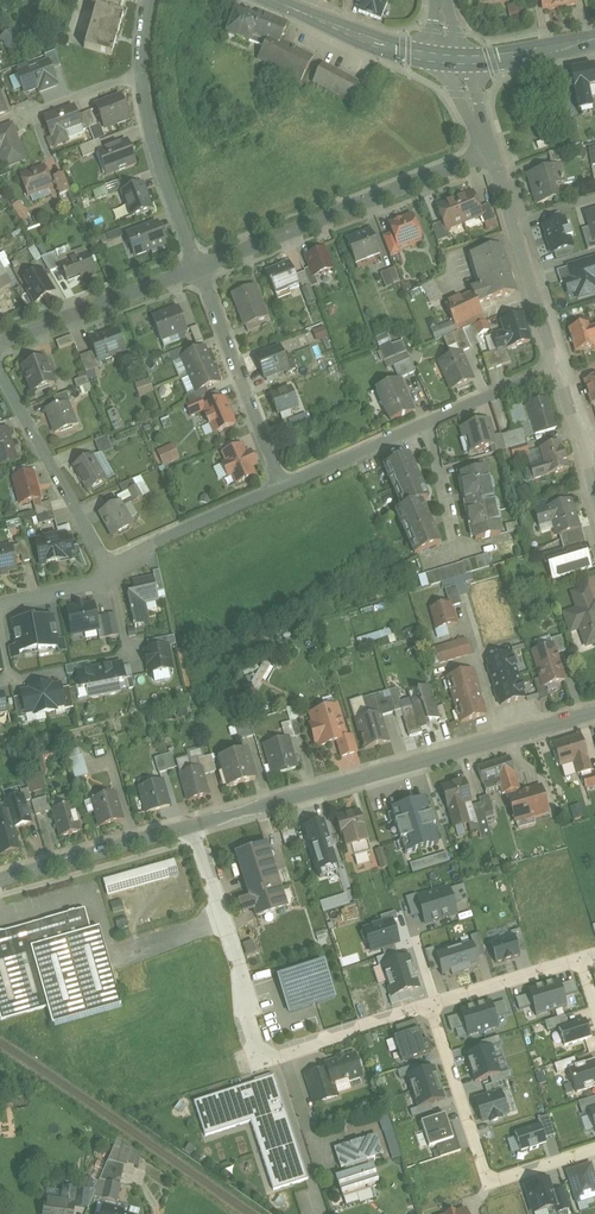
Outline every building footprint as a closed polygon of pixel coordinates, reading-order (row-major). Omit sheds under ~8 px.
[(93,6),(97,7),(124,15),(126,9),(121,7),(123,0),(94,0),(93,6)] [(357,2),(362,3),(358,12),(381,21),(388,2),(384,0),(358,0),(357,2)] [(543,10),(560,6),(559,0),(541,0),(543,10)] [(97,7),(85,48),(111,56),(121,22),(127,24),(129,16),(124,15),(97,7)] [(521,7),(509,9),(511,21),(523,18),(521,7)] [(256,19),(235,11),(226,34),(249,43),(251,38),(259,41),(258,44),(264,47),(258,59),(301,82),(313,58),(281,41),(288,24),(260,13),(256,19)] [(23,48),(11,32),(1,40),(13,55),(16,53),(17,53),(23,48)] [(55,52),(45,56),(47,62),(48,62),(51,70),(60,66),(55,52)] [(47,62),(18,73),(25,93),(39,88),(40,93),(57,86),(51,70),(48,62),(47,62)] [(346,76),(323,64),(314,82),(337,94),(346,76)] [(570,70),(574,90),(588,87),(594,86),(594,75),(593,66),(570,70)] [(363,85),(346,76),(337,94),(354,103),(363,85)] [(588,87),(576,89),(579,106),(590,104),(588,87)] [(121,95),(95,105),(103,127),(113,123),(114,126),(130,120),(121,95)] [(74,108),(44,119),(51,138),(53,137),(56,145),(68,141),(65,133),(81,127),(82,131),(83,131),(77,116),(74,108)] [(91,111),(84,114),(89,129),(97,126),(91,111)] [(84,114),(77,116),(83,131),(89,129),(84,114)] [(576,121),(568,123),(573,145),(580,144),(576,121)] [(6,167),(24,160),(11,127),(0,131),(0,151),(6,167)] [(99,139),(79,147),(84,158),(100,152),(100,151),(103,150),(99,139)] [(103,150),(100,151),(100,152),(108,175),(136,164),(127,141),(103,150)] [(587,151),(581,149),(578,157),(584,159),(587,151)] [(564,150),(549,154),(551,163),(566,159),(564,150)] [(558,166),(528,174),(537,204),(556,199),(551,182),(560,180),(561,184),(564,183),(563,178),(562,179),(558,166)] [(45,168),(21,177),(28,197),(52,188),(45,168)] [(64,174),(53,178),(60,196),(71,192),(64,174)] [(119,182),(105,187),(108,194),(122,189),(119,182)] [(143,184),(122,192),(132,218),(152,210),(147,197),(148,197),(143,184)] [(473,193),(455,200),(464,223),(481,216),(482,216),(479,208),(473,193)] [(455,200),(437,207),(443,222),(446,230),(447,230),(464,223),(455,200)] [(16,205),(23,224),(32,220),(25,202),(16,205)] [(489,205),(479,208),(482,216),(481,216),(484,224),(495,220),(489,205)] [(546,225),(562,220),(560,213),(544,218),(546,225)] [(412,216),(389,225),(393,234),(398,247),(399,247),(421,239),(412,216)] [(546,225),(544,225),(552,253),(554,253),(570,248),(573,247),(570,237),(573,236),(570,228),(567,229),(564,219),(562,220),(546,225)] [(495,220),(484,224),(486,229),(497,225),(495,220)] [(443,222),(432,227),(438,242),(450,238),(447,230),(446,230),(443,222)] [(157,223),(126,235),(135,257),(150,251),(148,247),(163,242),(164,246),(166,245),(157,223)] [(591,227),(582,229),(588,250),(594,248),(594,240),(591,227)] [(121,229),(106,235),(108,242),(123,236),(121,229)] [(370,232),(346,241),(355,265),(356,264),(355,263),(378,254),(379,255),(370,232)] [(398,247),(393,234),(383,237),(390,257),(401,253),(399,247),(398,247)] [(502,245),(478,253),(481,263),(474,265),(480,286),(479,286),(480,288),(471,291),(472,293),(473,292),(477,303),(516,292),(502,245)] [(40,258),(34,248),(28,251),(35,262),(40,258)] [(557,260),(572,255),(570,248),(554,253),(557,260)] [(324,250),(306,257),(311,268),(314,277),(315,277),(319,275),(321,276),(326,274),(327,272),(332,270),(324,250)] [(61,265),(56,252),(42,258),(50,272),(61,268),(60,265),(61,265)] [(61,265),(60,265),(61,268),(64,274),(63,275),(64,277),(65,277),(67,281),(80,276),(81,281),(95,275),(87,255),(61,265)] [(0,263),(3,269),(10,265),(7,259),(0,263)] [(570,267),(574,279),(566,282),(570,293),(576,291),(579,298),(594,293),(594,290),(593,282),(594,282),(594,259),(585,262),(585,263),(581,265),(580,264),(570,267)] [(12,284),(3,269),(0,263),(0,291),(12,284)] [(290,264),(266,273),(271,287),(272,286),(275,295),(298,286),(290,264)] [(574,279),(570,267),(557,271),(561,283),(566,282),(574,279)] [(311,268),(304,271),(305,273),(310,286),(311,288),(319,286),(315,277),(314,277),(311,268)] [(395,269),(388,271),(393,284),(400,282),(395,269)] [(36,297),(32,299),(37,307),(57,295),(44,272),(27,282),(36,297)] [(310,286),(305,273),(298,276),(303,289),(310,286)] [(433,280),(422,286),(431,304),(442,298),(433,280)] [(253,286),(232,294),(238,309),(241,308),(248,325),(258,322),(267,318),(263,307),(260,307),(253,286)] [(472,293),(460,298),(460,297),(448,303),(448,304),(445,305),(455,327),(482,315),(477,303),(473,292),(472,293)] [(178,309),(153,319),(161,341),(187,331),(178,309)] [(482,315),(455,327),(457,332),(463,330),(471,327),(485,322),(482,315)] [(522,315),(502,321),(505,332),(492,336),(497,351),(497,352),(506,349),(530,342),(522,315)] [(485,322),(471,327),(475,337),(489,331),(486,321),(485,322)] [(248,325),(245,326),(248,333),(260,328),(258,322),(248,325)] [(589,327),(588,323),(569,329),(575,352),(594,346),(594,325),(589,327)] [(198,326),(190,329),(196,344),(203,341),(198,326)] [(315,330),(319,342),(330,338),(326,326),(315,330)] [(445,328),(434,332),(437,340),(443,338),(443,337),(447,335),(445,328)] [(117,330),(90,341),(95,353),(98,363),(99,363),(126,352),(117,330)] [(457,332),(452,334),(455,341),(446,345),(451,356),(461,352),(461,353),(471,348),(463,330),(457,332)] [(72,336),(56,342),(59,350),(75,344),(72,336)] [(188,347),(177,351),(180,359),(182,358),(191,354),(188,347)] [(280,347),(256,357),(264,379),(289,370),(280,347)] [(191,354),(182,358),(190,375),(212,365),(204,348),(191,354)] [(506,349),(497,352),(497,351),(483,355),(487,371),(511,364),(506,349)] [(177,351),(170,353),(174,361),(180,359),(177,351)] [(451,356),(442,360),(449,375),(445,377),(451,390),(473,381),(461,353),(461,352),(451,356)] [(95,353),(80,358),(87,376),(90,384),(86,374),(101,368),(99,363),(98,363),(95,353)] [(44,359),(22,368),(32,394),(54,385),(44,359)] [(410,359),(397,365),(402,378),(416,372),(410,359)] [(212,365),(190,375),(197,392),(206,388),(219,382),(212,365)] [(87,376),(74,381),(77,389),(90,384),(87,376)] [(152,378),(137,384),(142,397),(157,392),(152,378)] [(584,381),(591,405),(594,404),(594,378),(584,381)] [(399,379),(377,389),(388,412),(387,413),(391,421),(413,411),(399,379)] [(197,392),(195,393),(198,400),(205,397),(209,395),(206,388),(197,392)] [(291,389),(271,397),(278,415),(298,407),(291,389)] [(67,393),(54,398),(57,405),(58,405),(59,406),(68,403),(68,404),(71,403),(67,393)] [(195,393),(188,396),(191,403),(198,400),(195,393)] [(191,403),(186,405),(191,417),(205,411),(203,407),(209,405),(205,397),(198,400),(191,403)] [(209,405),(203,407),(205,411),(209,421),(211,421),(212,421),(213,422),(217,432),(235,424),(223,398),(209,405)] [(548,400),(527,407),(535,436),(557,429),(548,400)] [(68,403),(59,406),(58,405),(57,405),(46,409),(54,433),(76,425),(68,404),(68,403)] [(118,409),(115,410),(108,413),(115,432),(125,428),(118,409)] [(488,421),(462,429),(469,454),(493,447),(495,446),(493,439),(488,421)] [(0,431),(0,465),(17,460),(11,443),(7,429),(0,431)] [(516,432),(502,436),(506,450),(510,449),(526,444),(523,436),(517,438),(516,432)] [(108,436),(95,441),(100,455),(113,450),(108,436)] [(502,436),(493,439),(495,446),(493,447),(495,453),(506,450),(502,436)] [(225,451),(244,444),(242,439),(223,446),(225,451)] [(176,443),(159,450),(166,466),(183,458),(176,443)] [(560,443),(539,449),(544,463),(525,469),(523,471),(526,480),(528,482),(568,470),(560,443)] [(526,444),(510,449),(513,459),(529,455),(526,444)] [(242,445),(226,452),(230,461),(246,454),(242,445)] [(230,461),(223,465),(228,477),(233,475),(237,484),(255,476),(251,467),(253,466),(248,454),(246,454),(230,461)] [(428,499),(409,455),(383,467),(384,468),(388,466),(394,478),(390,480),(390,481),(391,481),(400,499),(398,499),(399,501),(403,499),(406,506),(402,508),(403,509),(421,502),(428,499)] [(107,482),(92,456),(74,466),(88,492),(107,482)] [(27,466),(12,470),(14,477),(29,473),(27,466)] [(486,469),(461,474),(465,492),(464,492),(465,500),(467,500),(470,513),(468,514),(470,522),(471,522),(475,540),(501,535),(486,469)] [(14,477),(13,477),(20,504),(40,499),(38,491),(36,484),(33,472),(29,473),(14,477)] [(133,481),(119,487),(124,494),(129,491),(128,491),(136,487),(133,481)] [(136,487),(128,491),(129,491),(135,502),(143,498),(136,487)] [(547,500),(532,505),(535,513),(548,509),(548,508),(549,507),(547,500)] [(549,507),(548,508),(548,509),(535,513),(539,526),(552,522),(557,536),(579,530),(570,501),(549,507)] [(50,502),(34,506),(37,515),(53,511),(50,502)] [(120,502),(99,513),(113,537),(133,526),(120,502)] [(440,544),(421,502),(403,509),(399,511),(405,524),(401,525),(402,526),(403,525),(412,545),(410,545),(411,546),(414,545),(418,552),(414,554),(415,555),(440,544)] [(53,511),(37,515),(39,525),(55,520),(53,511)] [(66,535),(36,541),(41,565),(70,560),(66,535)] [(25,539),(17,541),(23,562),(32,561),(25,539)] [(0,549),(0,573),(17,570),(13,546),(0,549)] [(548,563),(554,581),(592,568),(586,550),(548,563)] [(488,555),(462,563),(466,575),(492,567),(488,555)] [(462,563),(425,574),(429,587),(466,575),(462,563)] [(160,571),(153,572),(154,578),(158,593),(164,591),(160,571)] [(154,578),(133,583),(135,592),(128,593),(132,610),(131,610),(132,612),(134,622),(147,619),(144,604),(159,600),(158,593),(154,578)] [(456,586),(445,589),(449,603),(451,607),(462,604),(456,586)] [(587,589),(572,595),(578,610),(592,605),(587,589)] [(449,603),(431,608),(438,630),(456,624),(451,607),(449,603)] [(94,604),(68,609),(73,637),(99,632),(94,604)] [(564,615),(569,629),(579,626),(585,645),(594,641),(594,642),(594,605),(594,604),(592,605),(578,610),(564,615)] [(102,639),(118,636),(114,615),(98,618),(102,639)] [(53,617),(33,621),(38,650),(39,652),(59,648),(57,641),(53,617)] [(33,618),(13,622),(17,646),(18,653),(38,650),(33,621),(33,618)] [(385,647),(398,643),(393,629),(359,640),(362,647),(382,640),(385,647)] [(562,636),(551,640),(552,645),(554,645),(557,654),(566,651),(562,636)] [(175,646),(173,638),(149,642),(150,651),(170,647),(175,646)] [(59,653),(67,652),(65,640),(57,641),(59,648),(59,653)] [(466,640),(434,649),(439,664),(471,654),(466,640)] [(552,645),(533,651),(538,669),(559,663),(557,654),(554,645),(552,645)] [(10,648),(12,660),(19,658),(18,653),(17,646),(10,648)] [(150,651),(146,651),(150,675),(175,671),(170,647),(150,651)] [(511,653),(487,660),(489,667),(488,668),(490,675),(491,675),(494,683),(518,676),(511,653)] [(273,668),(264,663),(247,691),(251,693),(248,697),(254,701),(273,668)] [(559,663),(538,669),(541,678),(544,687),(565,681),(559,663)] [(121,665),(98,669),(103,695),(119,692),(117,682),(124,681),(121,665)] [(98,669),(78,673),(81,689),(88,688),(90,698),(103,695),(98,669)] [(472,670),(448,677),(454,700),(478,693),(476,684),(477,684),(475,676),(474,677),(472,670)] [(518,676),(494,683),(496,691),(495,692),(498,699),(499,699),(501,706),(525,699),(518,676)] [(541,678),(534,680),(540,700),(547,698),(544,687),(541,678)] [(50,684),(40,686),(46,713),(56,711),(55,708),(64,706),(65,706),(61,690),(60,685),(51,687),(50,684)] [(40,686),(30,688),(31,691),(22,693),(22,697),(26,714),(35,712),(36,715),(46,713),(40,686)] [(70,688),(61,690),(65,706),(64,706),(65,710),(74,708),(70,688)] [(430,688),(417,691),(420,700),(411,702),(412,706),(402,710),(410,737),(422,734),(419,726),(439,720),(440,720),(436,708),(430,688)] [(402,702),(398,689),(389,692),(391,697),(395,712),(402,710),(412,706),(411,702),(410,699),(402,702)] [(382,693),(362,699),(368,717),(380,714),(380,717),(395,712),(391,697),(384,699),(382,693)] [(478,693),(454,700),(461,722),(485,715),(483,708),(484,708),(482,701),(481,701),(478,693)] [(22,697),(14,699),(18,719),(27,717),(26,714),(22,697)] [(245,704),(234,707),(237,718),(248,715),(245,704)] [(447,721),(443,706),(436,708),(440,720),(439,720),(439,723),(447,721)] [(287,709),(290,723),(299,720),(295,707),(287,709)] [(337,707),(311,715),(314,725),(311,726),(316,743),(319,742),(320,747),(337,742),(346,739),(346,738),(337,707)] [(368,717),(356,721),(365,749),(388,742),(380,717),(380,714),(368,717)] [(290,723),(283,725),(287,739),(288,739),(304,735),(299,720),(290,723)] [(250,721),(234,726),(238,741),(254,736),(250,721)] [(353,736),(346,738),(346,739),(337,742),(342,757),(358,752),(353,736)] [(581,737),(554,744),(560,765),(562,765),(564,771),(570,769),(569,762),(573,761),(577,774),(591,770),(581,737)] [(287,739),(265,745),(274,775),(296,768),(288,739),(287,739)] [(16,745),(7,748),(10,757),(18,754),(16,745)] [(79,749),(67,752),(69,759),(81,756),(79,749)] [(43,754),(45,759),(60,756),(59,750),(43,754)] [(247,750),(219,758),(229,788),(256,780),(247,750)] [(38,755),(43,775),(48,774),(45,759),(43,754),(38,755)] [(171,754),(163,756),(168,770),(175,768),(171,754)] [(81,756),(69,759),(75,780),(89,776),(83,755),(81,756)] [(163,756),(155,759),(159,774),(168,771),(168,770),(163,756)] [(211,756),(199,760),(201,768),(202,768),(204,775),(216,772),(211,756)] [(509,757),(478,767),(483,783),(487,796),(487,793),(501,789),(503,794),(507,793),(508,797),(509,797),(515,820),(548,811),(540,785),(516,792),(516,790),(519,789),(514,773),(509,757)] [(189,758),(176,761),(188,801),(209,795),(204,775),(202,768),(201,768),(192,771),(189,758)] [(41,773),(26,778),(30,794),(46,789),(41,773)] [(582,777),(585,788),(594,785),(594,773),(582,777)] [(148,779),(138,781),(140,787),(149,784),(148,779)] [(140,787),(139,787),(146,813),(170,806),(163,780),(149,784),(140,787)] [(465,780),(442,787),(448,807),(449,807),(455,827),(469,823),(463,803),(471,801),(465,780)] [(114,793),(93,800),(100,826),(122,820),(114,793)] [(487,796),(479,798),(480,803),(484,814),(494,811),(489,795),(487,796)] [(23,796),(6,801),(8,811),(9,811),(14,828),(31,823),(23,796)] [(47,797),(32,801),(36,815),(51,811),(47,797)] [(577,797),(571,799),(575,809),(580,807),(577,797)] [(425,798),(391,809),(405,854),(439,844),(425,798)] [(480,803),(472,806),(477,822),(486,819),(484,814),(480,803)] [(73,804),(53,810),(61,837),(81,832),(73,804)] [(0,813),(0,853),(1,856),(20,850),(14,828),(9,811),(8,811),(0,813)] [(360,812),(348,816),(347,814),(336,817),(342,838),(344,838),(347,847),(351,846),(368,841),(360,812)] [(304,823),(318,870),(338,864),(323,817),(304,823)] [(284,830),(287,844),(300,841),(297,827),(284,830)] [(368,841),(351,846),(354,857),(371,852),(368,841)] [(266,844),(236,854),(257,917),(287,908),(266,844)] [(383,848),(375,851),(380,868),(388,866),(383,848)] [(447,852),(410,863),(413,873),(450,862),(447,852)] [(174,862),(105,881),(109,895),(178,876),(174,862)] [(464,885),(450,889),(454,902),(468,898),(464,885)] [(422,913),(425,925),(458,915),(454,902),(450,889),(449,886),(417,896),(422,913)] [(416,895),(406,898),(412,916),(422,913),(417,896),(416,895)] [(0,934),(0,1017),(1,1021),(48,1007),(53,1025),(121,1005),(99,928),(91,931),(85,909),(0,934)] [(395,912),(381,916),(383,923),(392,921),(398,919),(395,912)] [(383,923),(368,928),(371,938),(368,940),(371,952),(399,943),(392,921),(383,923)] [(520,951),(526,949),(520,930),(513,932),(515,936),(520,951)] [(473,943),(477,957),(485,954),(479,934),(470,936),(473,943)] [(554,935),(545,937),(547,945),(536,947),(538,955),(557,950),(554,935)] [(515,936),(490,943),(496,963),(504,960),(504,962),(513,959),(513,958),(521,955),(520,951),(515,936)] [(257,940),(246,944),(250,956),(261,952),(257,940)] [(470,967),(479,964),(477,957),(473,943),(436,954),(440,969),(442,975),(451,973),(452,977),(472,971),(470,967)] [(432,971),(440,969),(436,954),(434,948),(425,950),(432,971)] [(386,955),(377,958),(379,966),(383,965),(388,963),(386,955)] [(388,963),(383,965),(388,980),(414,972),(409,957),(388,963)] [(324,963),(278,978),(289,1013),(336,998),(324,963)] [(414,972),(388,980),(392,995),(392,996),(398,994),(419,987),(414,972)] [(533,1005),(536,1016),(567,1007),(564,997),(561,985),(560,981),(529,990),(530,994),(533,1005)] [(574,981),(561,985),(564,997),(578,993),(574,981)] [(398,994),(392,996),(392,995),(389,997),(392,1005),(401,1002),(398,994)] [(533,1005),(530,994),(516,998),(519,1009),(533,1005)] [(465,1026),(468,1036),(499,1027),(496,1017),(492,1005),(491,1001),(460,1010),(461,1014),(465,1026)] [(506,1001),(492,1005),(496,1017),(509,1013),(506,1001)] [(465,1026),(461,1014),(447,1019),(451,1031),(465,1026)] [(558,1024),(565,1045),(592,1035),(584,1014),(558,1024)] [(416,1020),(395,1027),(398,1036),(419,1030),(417,1024),(416,1020)] [(398,1036),(394,1038),(402,1062),(431,1053),(427,1041),(423,1042),(419,1030),(398,1036)] [(492,1046),(466,1054),(470,1068),(497,1060),(492,1046)] [(355,1055),(326,1064),(327,1069),(333,1086),(334,1086),(362,1077),(355,1055)] [(573,1059),(554,1065),(557,1073),(569,1069),(575,1067),(573,1059)] [(497,1060),(470,1068),(475,1083),(501,1074),(497,1060)] [(594,1088),(594,1061),(575,1067),(569,1069),(577,1094),(594,1088)] [(408,1076),(407,1076),(413,1092),(440,1083),(437,1076),(434,1067),(408,1076)] [(327,1069),(306,1076),(315,1104),(337,1097),(334,1086),(333,1086),(327,1069)] [(405,1069),(397,1071),(400,1079),(407,1076),(408,1076),(405,1069)] [(543,1072),(536,1074),(539,1086),(547,1084),(543,1072)] [(275,1076),(194,1102),(205,1137),(251,1122),(274,1191),(308,1180),(275,1076)] [(486,1087),(488,1095),(501,1091),(501,1093),(508,1091),(505,1081),(486,1087)] [(440,1083),(413,1092),(418,1108),(445,1099),(440,1083)] [(475,1100),(483,1124),(489,1122),(489,1125),(503,1120),(502,1118),(508,1116),(501,1093),(501,1091),(488,1095),(475,1100)] [(579,1103),(582,1113),(588,1110),(594,1108),(594,1098),(579,1103)] [(418,1108),(410,1111),(412,1118),(420,1116),(418,1108)] [(445,1115),(421,1123),(429,1148),(436,1146),(453,1140),(448,1125),(445,1115)] [(539,1120),(540,1125),(544,1137),(545,1139),(555,1136),(548,1116),(539,1120)] [(393,1117),(384,1120),(394,1161),(403,1159),(393,1117)] [(460,1151),(452,1124),(448,1125),(453,1140),(436,1146),(440,1157),(460,1151)] [(540,1125),(515,1133),(521,1152),(529,1150),(530,1151),(539,1149),(538,1147),(543,1145),(541,1141),(544,1140),(543,1137),(544,1137),(540,1125)] [(375,1136),(335,1149),(341,1169),(345,1168),(347,1175),(368,1168),(365,1161),(382,1156),(375,1136)] [(142,1157),(118,1139),(109,1159),(138,1166),(142,1157)] [(196,1149),(189,1144),(184,1150),(191,1155),(196,1149)] [(125,1165),(108,1161),(100,1180),(120,1185),(125,1165)] [(590,1165),(567,1172),(577,1203),(594,1197),(594,1181),(590,1165)] [(347,1175),(337,1178),(344,1199),(379,1187),(373,1167),(368,1168),(347,1175)] [(99,1182),(91,1178),(86,1191),(81,1202),(80,1205),(80,1206),(88,1209),(93,1197),(99,1182)] [(120,1185),(100,1180),(99,1182),(93,1197),(116,1202),(120,1185)] [(543,1181),(525,1187),(534,1213),(554,1207),(556,1207),(552,1193),(549,1184),(543,1181)] [(62,1203),(45,1201),(43,1213),(74,1213),(75,1205),(73,1204),(74,1202),(76,1189),(64,1187),(62,1203)] [(86,1191),(76,1189),(74,1202),(81,1202),(86,1191)] [(563,1189),(552,1193),(556,1207),(554,1207),(556,1213),(570,1209),(563,1189)]
